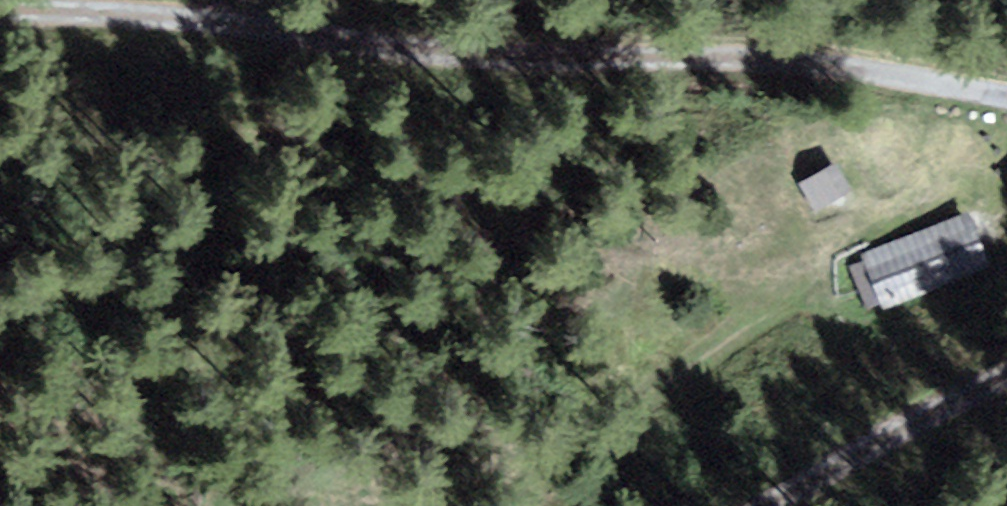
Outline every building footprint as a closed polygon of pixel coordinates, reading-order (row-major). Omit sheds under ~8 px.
[(853,190),(834,161),(797,184),(816,214),(853,190)] [(989,263),(967,208),(860,249),(882,305),(989,263)]
